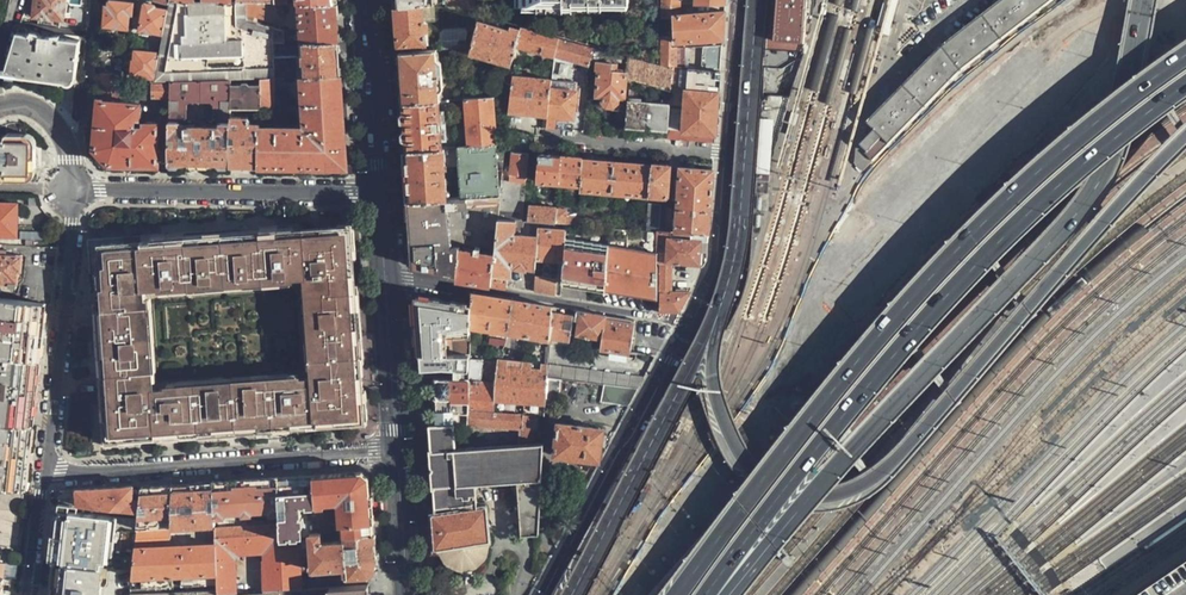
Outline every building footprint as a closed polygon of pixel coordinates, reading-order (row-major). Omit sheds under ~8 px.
[(62,0),(36,0),(34,13),(36,16),(46,17),(46,15),(61,16),(62,0)] [(123,0),(109,0),(109,5),(106,4),(104,24),(113,25),(113,27),(128,27),(129,13),(132,13),(133,1),(123,0)] [(231,78),(261,77),(277,77),(277,54),(277,40),(297,41),(296,31),(287,32),(287,26),(284,26),(284,25),(276,25),(247,17),(247,10),(246,0),(236,0),(230,0),(168,2),(167,9),(163,32),(159,52),(155,75),(154,80),(171,80),(202,78),(231,78)] [(246,0),(247,10),(268,18),(283,17),(283,2),(276,2),(276,0),(249,0),(246,0)] [(456,10),(459,0),(445,0),(444,3),(443,8),(456,10)] [(468,13),(470,2),(462,0),(459,0),(456,10),(468,13)] [(674,11),(680,11),(680,0),(661,0),(661,11),(674,11)] [(778,41),(806,43),(809,0),(780,0),(778,41)] [(869,120),(876,127),(862,143),(869,150),(868,152),(876,159),(965,69),(1053,0),(1001,0),(945,44),(869,120)] [(605,1),(522,2),(522,9),(605,9),(605,4),(605,1)] [(152,30),(163,32),(167,9),(156,6),(156,4),(146,2),(142,15),(139,29),(151,32),(152,30)] [(302,41),(337,41),(336,22),(334,2),(299,2),(302,41)] [(434,4),(394,6),(395,27),(396,44),(423,43),(423,31),(426,28),(425,22),(422,20),(435,18),(434,4)] [(721,39),(723,12),(680,11),(674,11),(674,38),(698,39),(721,39)] [(514,46),(517,30),(477,20),(470,49),(491,55),(510,61),(514,46)] [(555,34),(518,25),(517,30),(514,46),(549,56),(555,34)] [(17,29),(5,75),(43,78),(75,80),(79,39),(26,34),(26,30),(17,29)] [(439,46),(462,45),(466,30),(438,32),(439,39),(439,46)] [(668,34),(661,33),(660,59),(660,65),(670,66),(673,66),(674,45),(670,45),(670,42),(669,41),(668,34)] [(592,43),(555,34),(549,56),(586,65),(590,51),(592,43)] [(338,59),(337,41),(302,41),(303,53),(277,54),(277,77),(304,76),(304,75),(339,73),(338,59)] [(629,62),(630,52),(592,43),(590,51),(595,53),(629,62)] [(700,68),(719,69),(720,46),(701,46),(700,68)] [(399,78),(400,100),(436,98),(438,98),(438,91),(441,88),(439,63),(436,58),(435,49),(397,52),(397,59),(399,78)] [(159,52),(136,50),(134,61),(133,60),(132,72),(155,75),(159,52)] [(590,51),(586,65),(593,67),(590,94),(599,95),(599,100),(601,104),(606,105),(606,108),(615,109),(614,124),(623,125),(626,98),(626,92),(623,92),(625,68),(616,67),(615,61),(594,60),(595,53),(590,51)] [(660,65),(660,59),(630,52),(629,62),(628,75),(669,86),(670,66),(660,65)] [(673,66),(670,66),(669,86),(669,88),(677,89),(678,66),(673,66)] [(509,75),(510,69),(500,67),(498,80),(508,81),(509,75)] [(685,88),(717,90),(718,81),(719,72),(686,71),(685,88)] [(100,73),(99,84),(102,84),(117,83),(118,72),(100,73)] [(344,140),(339,73),(304,75),(304,76),(308,129),(260,127),(259,164),(289,164),(346,164),(344,140)] [(544,115),(547,78),(509,75),(508,81),(507,93),(506,112),(544,115)] [(202,78),(171,80),(171,82),(171,95),(170,117),(185,117),(186,98),(202,98),(202,78)] [(231,84),(231,78),(202,78),(202,98),(215,99),(215,118),(231,118),(231,116),(231,106),(231,84)] [(562,80),(547,78),(544,115),(571,117),(573,89),(561,88),(562,80)] [(171,95),(171,82),(154,82),(153,95),(171,95)] [(261,96),(261,84),(250,84),(248,82),(243,82),(241,84),(231,84),(231,106),(260,107),(261,96)] [(116,100),(118,83),(117,83),(102,84),(96,146),(110,161),(132,162),(157,162),(158,122),(145,122),(145,126),(136,126),(134,128),(132,126),(134,124),(135,116),(139,116),(140,103),(116,100)] [(276,84),(261,84),(261,96),(276,96),(276,84)] [(680,132),(684,90),(677,89),(669,88),(667,101),(665,129),(665,131),(680,132)] [(716,113),(717,92),(684,90),(680,132),(697,133),(714,135),(716,113)] [(493,142),(489,94),(472,95),(462,96),(465,145),(493,142)] [(403,141),(404,150),(440,147),(436,98),(400,100),(403,141)] [(665,129),(667,101),(626,98),(623,125),(665,129)] [(231,121),(230,163),(242,163),(259,164),(260,127),(260,121),(252,121),(251,119),(248,117),(231,116),(231,118),(231,121)] [(202,163),(230,163),(231,121),(222,121),(221,124),(179,125),(179,120),(170,120),(169,163),(202,163)] [(0,126),(0,176),(31,175),(31,166),(39,165),(39,155),(39,145),(37,145),(37,141),(34,140),(24,139),(24,133),(21,133),(21,123),(12,123),(4,124),(0,126)] [(714,142),(714,135),(697,133),(696,140),(714,142)] [(497,194),(493,142),(465,145),(456,145),(460,197),(497,194)] [(407,188),(408,201),(444,198),(440,147),(404,150),(407,188)] [(510,151),(505,218),(526,220),(527,205),(528,199),(521,199),(525,152),(510,151)] [(561,156),(561,154),(536,152),(533,181),(559,183),(559,182),(561,156)] [(581,160),(581,158),(561,156),(559,182),(579,185),(581,160)] [(579,189),(609,192),(612,162),(581,160),(579,185),(579,189)] [(609,192),(647,195),(649,165),(612,162),(609,192)] [(347,174),(346,164),(289,164),(289,173),(347,174)] [(647,195),(659,196),(664,196),(667,167),(649,165),(647,195)] [(673,230),(706,232),(708,217),(711,169),(678,167),(675,209),(664,208),(663,227),(667,228),(673,225),(673,230)] [(412,267),(458,272),(459,249),(459,243),(494,249),(497,217),(499,194),(497,194),(460,197),(444,198),(408,201),(408,211),(410,238),(412,267)] [(644,228),(656,229),(659,196),(647,195),(644,228)] [(18,204),(0,203),(0,234),(17,235),(17,219),(18,204)] [(556,207),(527,205),(526,220),(538,221),(555,222),(556,209),(556,207)] [(565,222),(576,223),(576,211),(556,209),(555,222),(565,222)] [(494,255),(492,283),(499,285),(508,286),(510,267),(511,261),(535,265),(535,255),(538,221),(526,220),(505,218),(497,217),(494,249),(494,255)] [(249,232),(313,227),(312,220),(249,225),(249,232)] [(555,222),(538,221),(535,255),(562,259),(565,222),(555,222)] [(587,287),(604,290),(609,226),(606,226),(576,223),(565,222),(562,259),(561,282),(578,285),(579,281),(588,281),(587,287)] [(361,357),(351,225),(313,227),(249,232),(249,225),(199,229),(199,235),(173,236),(173,230),(141,233),(141,238),(124,239),(123,234),(90,236),(103,444),(123,443),(145,441),(187,438),(253,434),(311,430),(327,428),(327,422),(365,420),(363,394),(361,357)] [(604,290),(634,294),(634,265),(636,228),(609,226),(604,290)] [(660,267),(662,252),(664,230),(656,229),(644,228),(636,228),(634,265),(660,267)] [(705,248),(706,232),(673,230),(664,230),(662,252),(667,252),(666,263),(671,263),(701,264),(704,256),(705,248)] [(23,254),(8,254),(8,249),(1,248),(1,245),(0,245),(0,279),(12,279),(12,284),(18,285),(18,269),(22,269),(22,263),(23,254)] [(458,272),(458,278),(473,280),(492,283),(494,255),(459,249),(458,272)] [(678,312),(688,291),(669,290),(670,282),(671,263),(666,263),(667,252),(662,252),(660,267),(657,298),(656,310),(678,312)] [(634,294),(657,298),(660,267),(634,265),(634,294)] [(534,275),(533,290),(556,294),(558,278),(534,275)] [(510,332),(512,300),(494,297),(473,294),(473,304),(474,327),(510,332)] [(474,327),(473,304),(428,298),(427,302),(424,306),(421,308),(415,309),(417,330),(418,354),(448,354),(476,354),(474,327)] [(550,336),(552,306),(533,303),(512,300),(510,332),(549,339),(550,336)] [(42,365),(45,337),(48,307),(0,301),(0,361),(42,365)] [(570,333),(573,310),(562,308),(552,306),(550,336),(570,339),(570,333)] [(602,339),(605,315),(591,312),(573,310),(570,333),(602,339)] [(629,352),(634,319),(620,317),(605,315),(602,339),(600,348),(613,350),(612,357),(630,360),(634,358),(635,357),(636,353),(629,352)] [(476,354),(448,354),(449,375),(434,377),(435,398),(437,424),(479,420),(476,359),(476,354)] [(491,359),(476,359),(479,420),(545,415),(545,402),(547,375),(548,362),(510,359),(503,358),(503,364),(491,364),(491,359)] [(35,429),(38,397),(42,365),(0,361),(0,424),(35,429)] [(561,377),(547,375),(545,402),(558,403),(561,377)] [(599,402),(629,406),(639,387),(602,383),(599,402)] [(518,533),(537,532),(543,442),(475,446),(474,442),(543,438),(545,415),(479,420),(437,424),(427,425),(428,447),(427,448),(430,489),(432,488),(433,501),(433,511),(429,511),(432,549),(438,548),(438,555),(440,562),(443,569),(449,574),(455,577),(462,578),(469,578),(476,575),(482,571),(486,565),(489,558),(488,544),(492,543),(489,507),(479,508),(478,484),(511,482),(518,533)] [(27,492),(31,463),(35,429),(0,424),(0,488),(27,492)] [(600,460),(604,429),(561,424),(557,455),(600,460)] [(360,470),(313,474),(314,506),(310,507),(311,532),(340,531),(340,524),(373,521),(371,496),(369,478),(360,470)] [(287,475),(277,476),(281,531),(281,536),(312,534),(311,532),(310,507),(314,506),(313,474),(287,475)] [(243,478),(211,480),(214,523),(215,536),(281,531),(277,476),(243,478)] [(178,482),(173,483),(172,525),(214,523),(211,480),(178,482)] [(157,484),(142,485),(140,509),(138,532),(136,546),(171,545),(172,525),(173,483),(157,484)] [(60,490),(59,502),(93,505),(105,506),(106,501),(117,501),(116,507),(120,508),(140,509),(142,485),(71,489),(60,490)] [(56,532),(53,561),(99,566),(105,506),(59,502),(56,532)] [(138,532),(140,509),(120,508),(119,520),(122,520),(121,530),(138,532)] [(340,531),(311,532),(312,534),(313,567),(347,565),(348,575),(371,574),(376,565),(374,539),(373,521),(340,524),(340,531)] [(281,536),(281,531),(215,536),(215,543),(218,584),(218,590),(218,593),(237,592),(235,553),(260,551),(265,558),(267,590),(302,587),(301,568),(313,567),(312,534),(281,536)] [(218,584),(215,543),(171,545),(136,546),(131,592),(176,590),(176,576),(181,575),(181,584),(218,584)] [(49,594),(103,594),(104,585),(100,585),(102,566),(99,566),(86,564),(53,561),(50,589),(49,594)] [(1140,594),(1185,594),(1185,563),(1140,594)] [(372,594),(371,593),(370,586),(371,586),(371,583),(333,586),(332,585),(302,587),(267,590),(237,592),(218,593),(218,590),(176,590),(131,592),(131,594),(372,594)]
